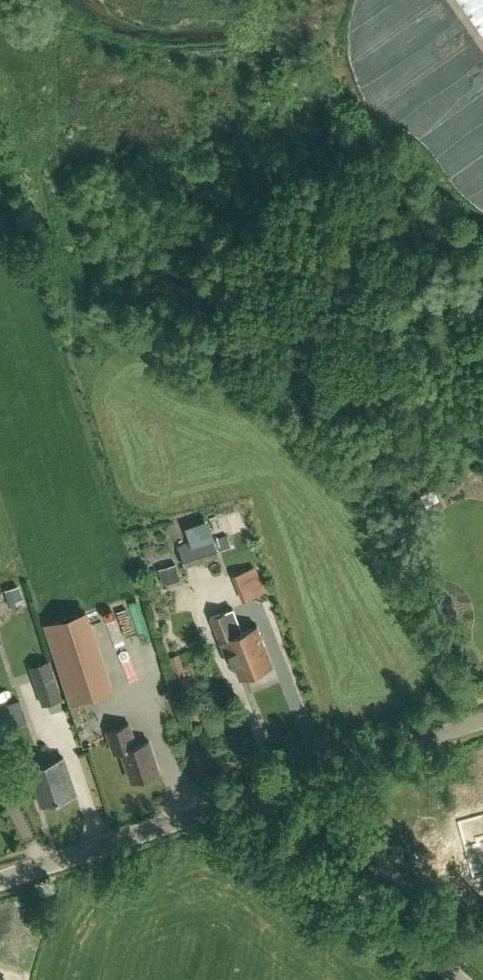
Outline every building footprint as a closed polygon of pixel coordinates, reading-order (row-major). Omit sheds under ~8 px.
[(482,32),(482,0),(461,0),(482,32)] [(219,556),(217,549),(231,545),(227,534),(192,545),(191,541),(177,544),(185,566),(219,556)] [(241,677),(274,664),(258,625),(238,633),(229,611),(211,617),(221,641),(221,640),(231,665),(235,663),(241,677)] [(72,701),(110,688),(85,612),(47,624),(72,701)] [(62,698),(49,660),(29,667),(42,705),(62,698)] [(167,700),(174,698),(171,690),(164,693),(167,700)] [(26,722),(20,700),(0,706),(0,730),(26,722)] [(122,749),(132,780),(159,771),(150,740),(136,744),(130,723),(107,730),(114,752),(122,749)] [(42,805),(76,793),(64,757),(30,769),(42,805)] [(456,834),(472,892),(482,889),(482,827),(456,834)]
